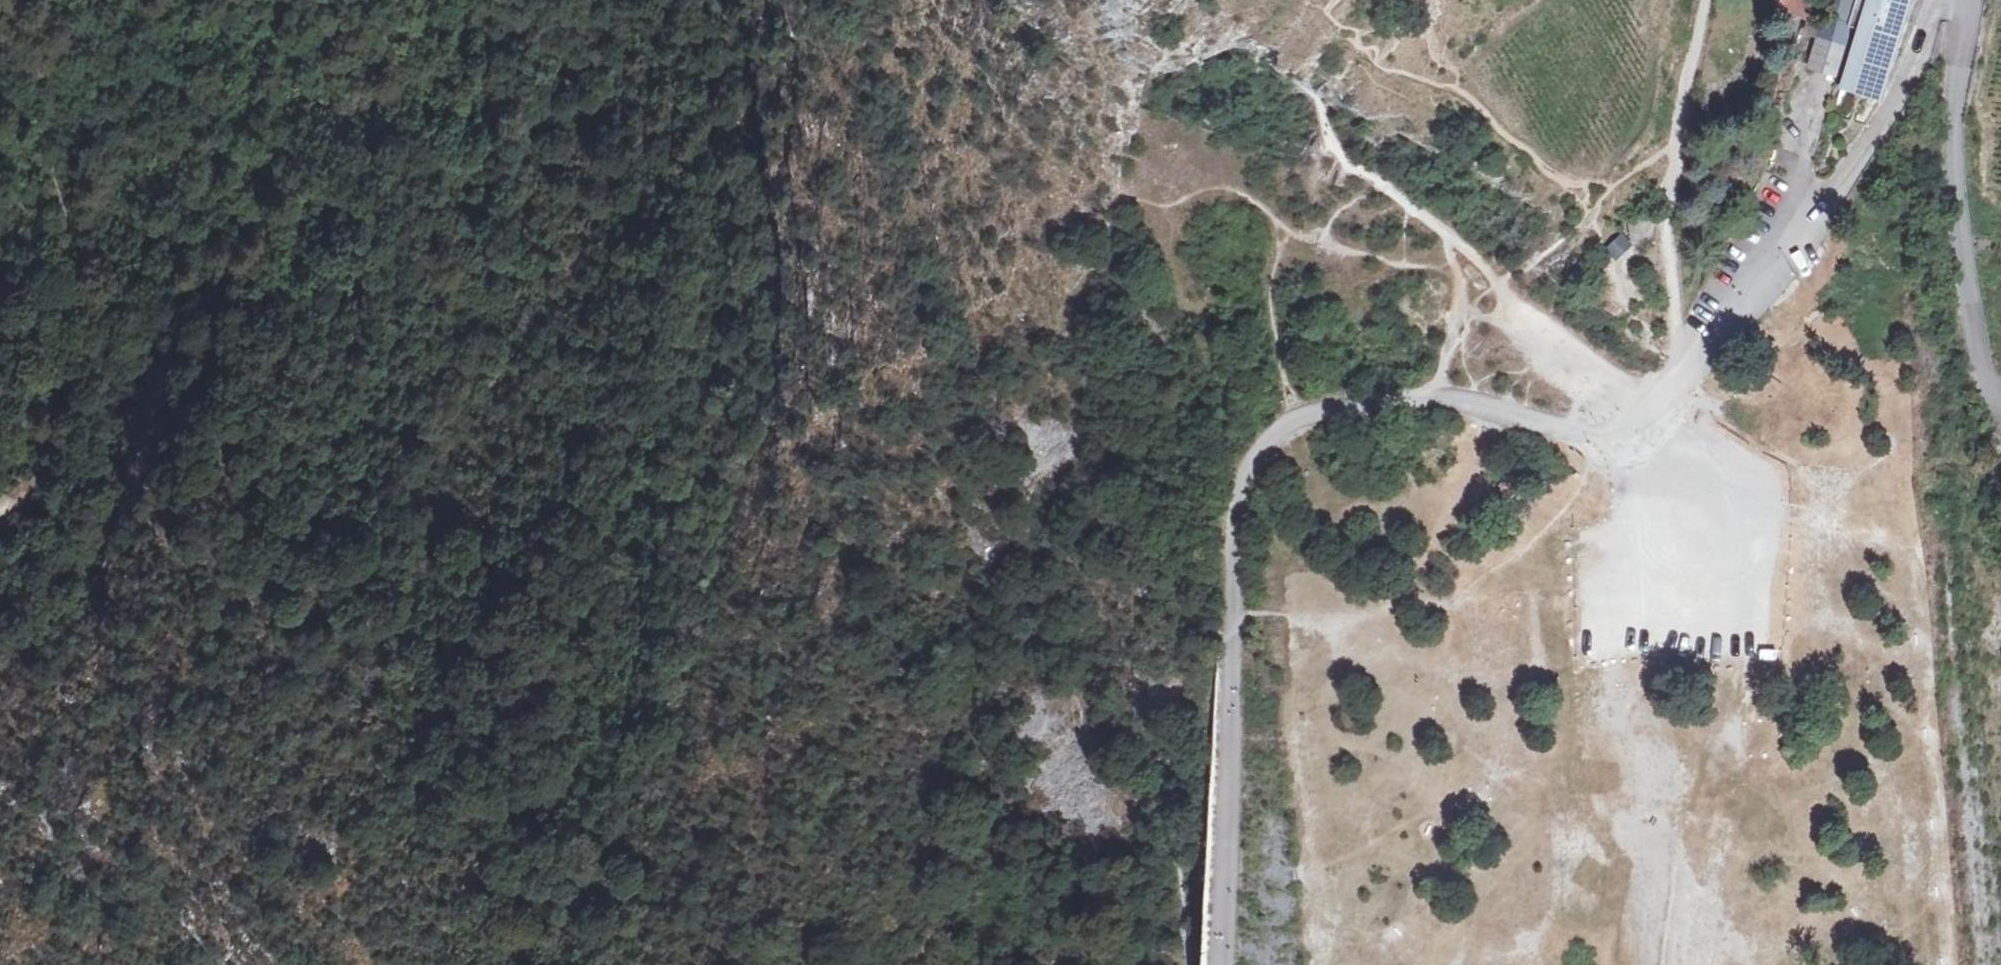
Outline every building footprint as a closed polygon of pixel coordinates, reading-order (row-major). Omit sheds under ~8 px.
[(1777,5),(1801,15),(1807,0),(1780,0),(1777,5)] [(1847,77),(1882,88),(1909,0),(1871,0),(1847,77)] [(1640,245),(1628,232),(1612,247),(1624,259),(1640,245)] [(1779,650),(1758,649),(1757,660),(1778,662),(1779,650)]
